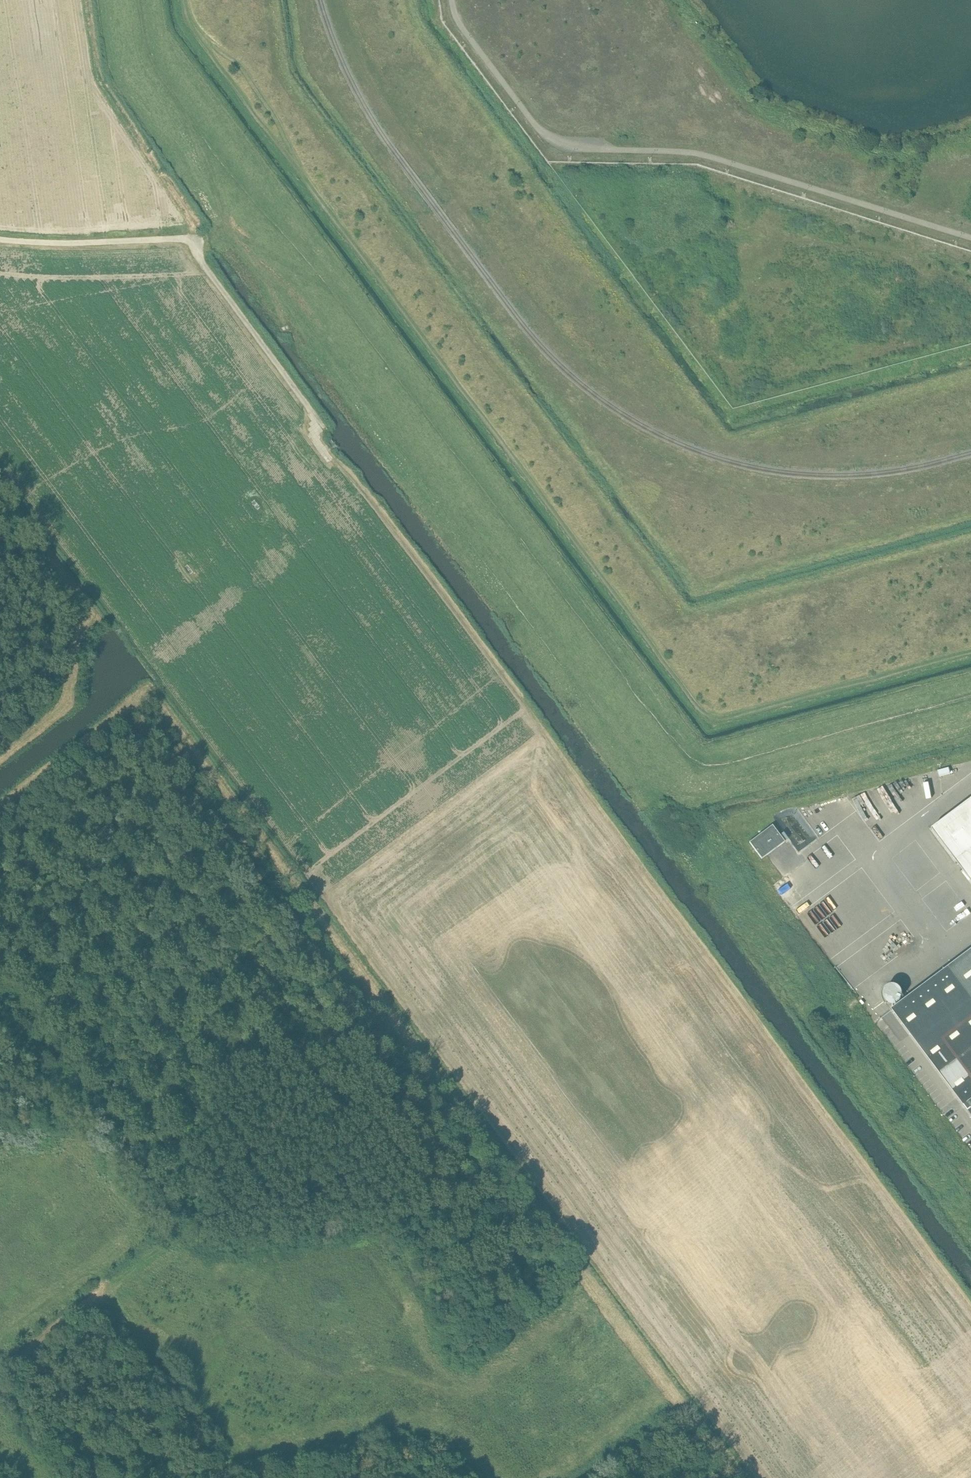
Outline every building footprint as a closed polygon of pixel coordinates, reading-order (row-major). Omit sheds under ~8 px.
[(932,829),(970,879),(970,800),(932,829)] [(762,858),(785,841),(773,825),(750,842),(762,858)] [(947,899),(943,902),(951,911),(954,908),(947,899)] [(894,952),(897,956),(916,941),(913,937),(894,952)] [(892,1009),(970,1114),(970,950),(892,1009)]
